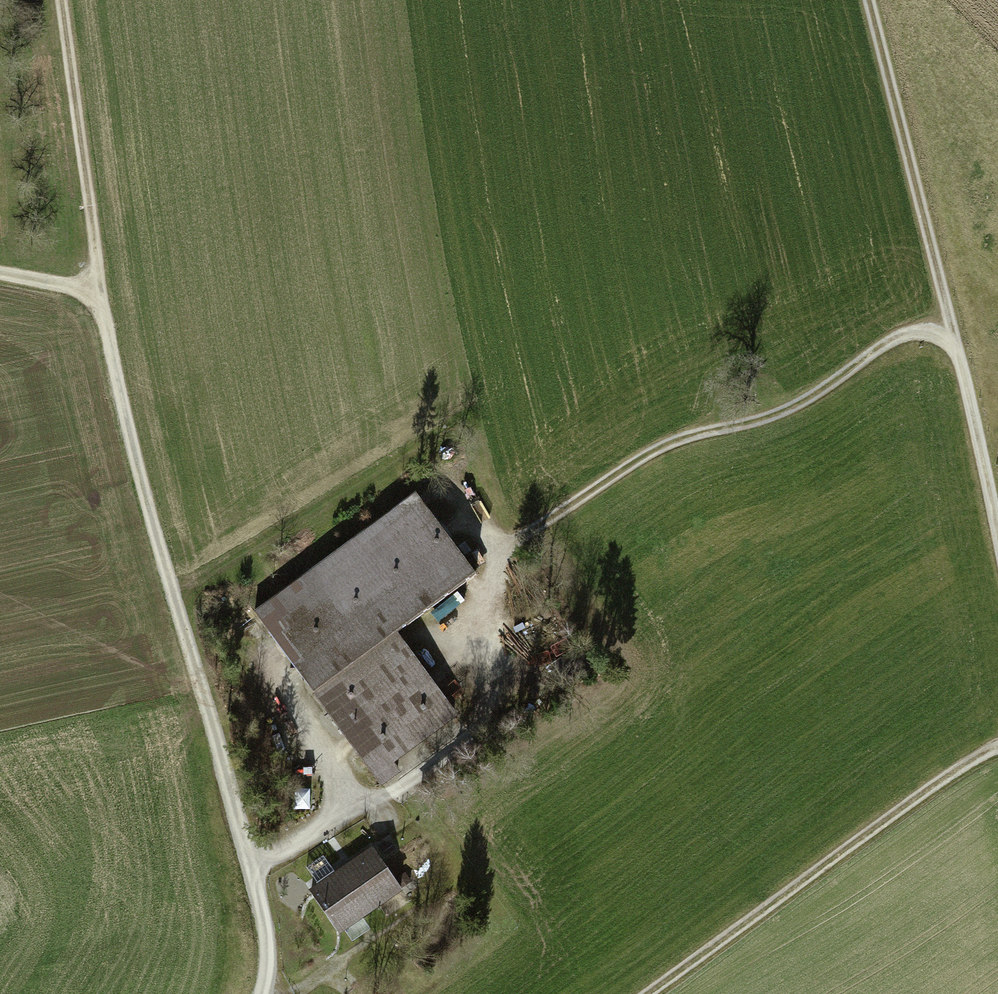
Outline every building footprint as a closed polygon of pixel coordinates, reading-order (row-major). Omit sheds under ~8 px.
[(475,578),(417,499),(258,616),(382,784),(463,724),(397,636),(475,578)] [(345,938),(406,895),(375,851),(314,893),(345,938)]
